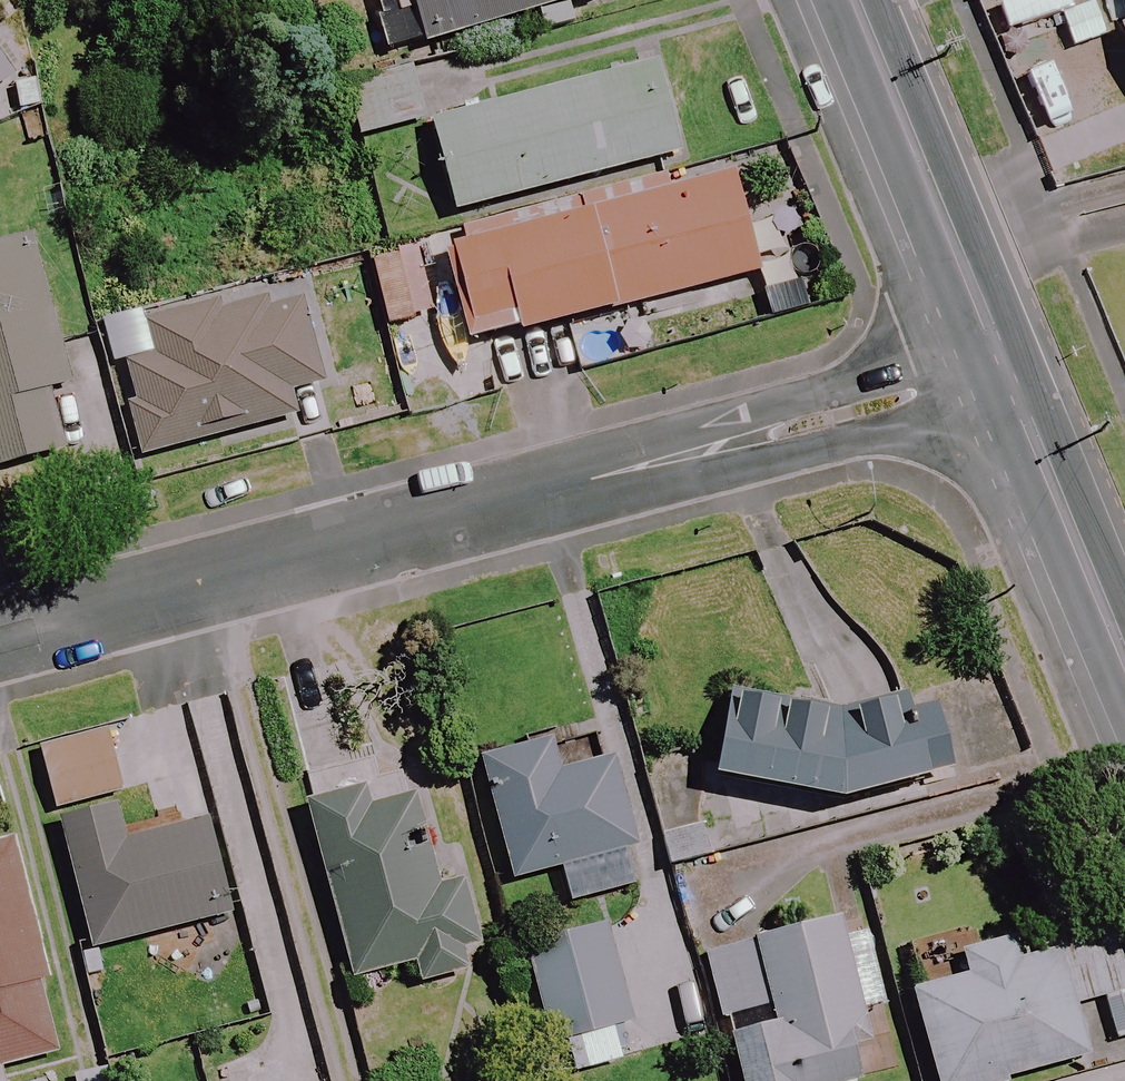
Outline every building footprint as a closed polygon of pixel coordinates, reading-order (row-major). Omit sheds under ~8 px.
[(383,59),(580,0),(366,0),(383,59)] [(1110,35),(1124,74),(1124,29),(1110,35)] [(25,81),(0,34),(0,96),(25,81)] [(668,158),(644,67),(425,125),(449,216),(668,158)] [(422,122),(407,70),(341,89),(356,140),(422,122)] [(756,277),(753,262),(731,175),(596,208),(594,198),(435,237),(463,349),(756,277)] [(24,244),(0,250),(0,468),(59,453),(43,392),(60,388),(24,244)] [(427,316),(409,250),(365,262),(383,328),(427,316)] [(228,325),(222,303),(99,334),(130,458),(292,418),(285,392),(314,385),(295,308),(228,325)] [(834,717),(728,690),(707,774),(838,807),(923,780),(915,756),(946,747),(933,705),(910,712),(905,695),(834,717)] [(35,749),(53,818),(114,804),(97,734),(35,749)] [(552,772),(544,744),(477,761),(507,881),(628,850),(605,759),(552,772)] [(462,878),(445,882),(419,794),(367,809),(361,787),(297,805),(349,982),(408,965),(414,987),(466,972),(488,966),(462,878)] [(122,837),(114,804),(53,818),(85,952),(228,917),(203,817),(122,837)] [(4,847),(0,848),(0,1067),(49,1055),(31,984),(38,982),(4,847)] [(834,924),(704,957),(735,1080),(865,1080),(849,1014),(882,1006),(864,934),(838,941),(834,924)] [(626,1023),(596,932),(523,957),(561,1071),(597,1059),(589,1035),(626,1023)] [(960,978),(907,992),(930,1080),(1000,1080),(1083,1059),(1070,1008),(1124,992),(1124,980),(1113,939),(1014,964),(1008,938),(953,952),(960,978)] [(102,1070),(70,1077),(71,1080),(104,1080),(102,1070)]
